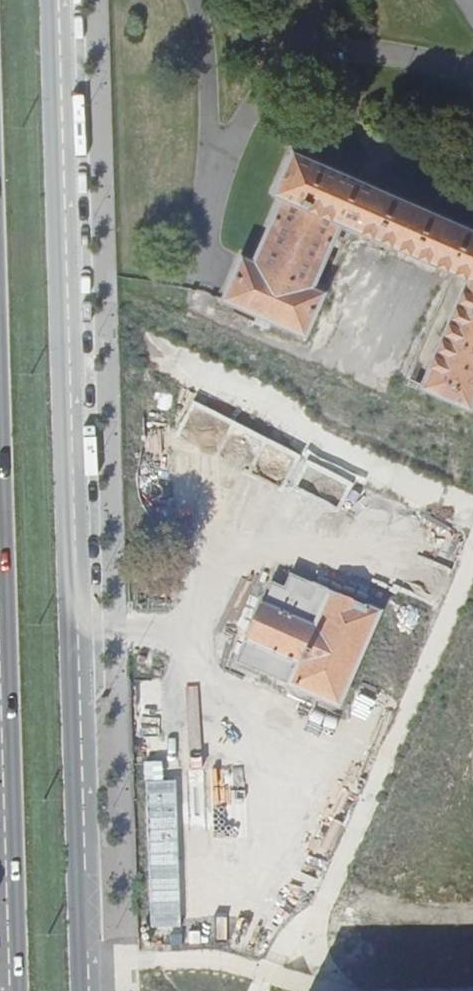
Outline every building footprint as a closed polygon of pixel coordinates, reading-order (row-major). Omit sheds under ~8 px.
[(427,211),(289,151),(270,193),(279,197),(250,262),(238,256),(219,299),(303,336),(321,292),(310,288),(339,223),(465,279),(416,387),(467,410),(472,395),(472,231),(427,211)] [(378,616),(284,576),(278,590),(267,585),(242,642),(243,643),(234,664),(337,709),(378,616)]
